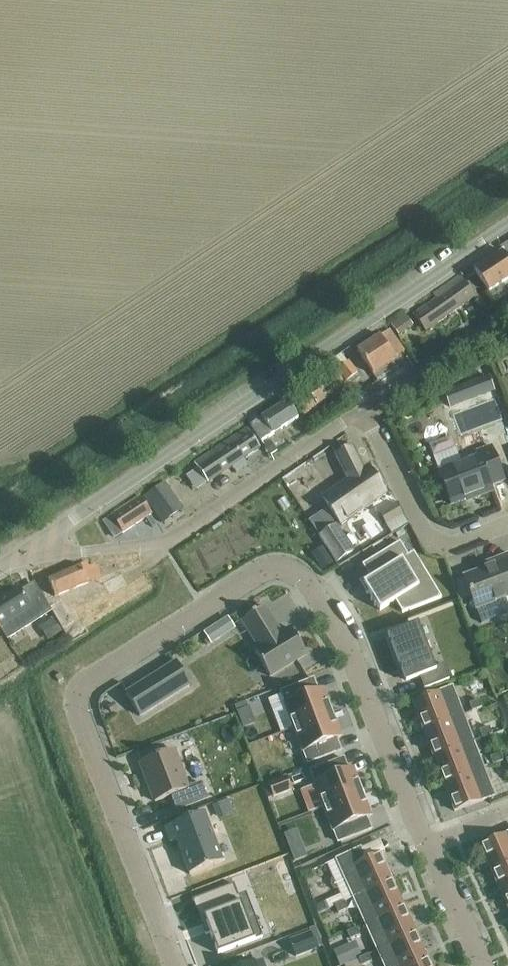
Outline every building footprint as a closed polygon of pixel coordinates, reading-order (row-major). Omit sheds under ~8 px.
[(507,278),(507,260),(502,251),(474,271),(489,292),(490,292),(497,301),(507,293),(507,289),(503,282),(507,278)] [(461,277),(435,294),(410,312),(424,332),(449,314),(474,297),(461,277)] [(406,314),(392,324),(399,334),(413,324),(406,314)] [(374,375),(397,360),(396,359),(405,352),(391,331),(381,337),(380,336),(358,351),(374,375)] [(349,361),(338,369),(347,382),(358,374),(349,361)] [(306,415),(346,385),(334,370),(294,400),(306,415)] [(475,398),(489,394),(485,382),(472,387),(475,398)] [(263,442),(299,419),(288,401),(252,424),(263,442)] [(489,424),(501,421),(496,405),(485,408),(489,424)] [(249,429),(196,464),(210,484),(232,468),(243,460),(261,448),(249,429)] [(271,442),(265,445),(271,455),(277,451),(271,442)] [(491,486),(505,480),(492,446),(477,452),(480,459),(463,465),(462,463),(439,472),(451,505),(478,495),(479,497),(493,492),(491,486)] [(336,455),(347,476),(349,480),(323,498),(335,514),(341,524),(387,494),(372,470),(366,474),(363,468),(352,447),(336,455)] [(142,498),(159,524),(182,509),(165,483),(162,485),(145,496),(142,498)] [(152,515),(146,505),(141,497),(105,520),(117,538),(152,515)] [(402,516),(396,505),(380,515),(387,525),(402,516)] [(338,526),(320,538),(336,562),(353,551),(338,526)] [(383,552),(362,565),(369,576),(371,579),(363,584),(365,586),(365,585),(365,586),(369,591),(366,593),(367,595),(369,593),(373,599),(371,600),(372,602),(374,600),(376,603),(376,604),(374,605),(375,607),(377,606),(380,611),(395,602),(398,600),(404,609),(404,610),(403,610),(401,611),(402,613),(421,606),(442,598),(441,596),(439,597),(438,595),(435,591),(428,579),(427,578),(427,579),(421,582),(417,584),(402,560),(408,556),(405,551),(400,542),(383,552)] [(505,598),(507,597),(507,556),(495,561),(497,565),(465,577),(482,623),(507,613),(507,606),(505,598)] [(330,557),(319,565),(323,571),(334,564),(330,557)] [(87,562),(48,578),(55,596),(59,594),(101,576),(96,564),(89,566),(87,562)] [(110,596),(127,587),(121,575),(103,585),(110,596)] [(46,593),(41,584),(37,586),(42,595),(46,593)] [(0,601),(0,625),(8,638),(49,613),(32,586),(21,593),(19,589),(0,601)] [(282,634),(265,607),(242,621),(259,648),(254,651),(270,677),(307,655),(291,629),(282,634)] [(53,619),(40,628),(49,640),(61,632),(53,619)] [(74,622),(65,627),(70,636),(79,630),(74,622)] [(215,624),(204,632),(211,643),(223,635),(215,624)] [(390,636),(394,648),(394,649),(405,677),(406,681),(407,681),(411,680),(420,676),(422,683),(425,689),(427,689),(428,688),(436,685),(449,680),(449,678),(444,665),(443,665),(435,668),(426,643),(419,626),(418,624),(417,625),(405,630),(395,634),(391,636),(390,636)] [(177,662),(126,695),(129,700),(132,705),(133,705),(140,717),(157,706),(191,685),(184,673),(177,662)] [(282,695),(268,700),(281,733),(294,728),(332,714),(323,690),(318,692),(314,680),(281,692),(282,695)] [(424,730),(463,715),(453,687),(413,702),(424,730)] [(247,705),(264,698),(261,689),(244,696),(247,705)] [(470,704),(472,711),(482,708),(479,700),(470,704)] [(255,723),(249,707),(237,712),(243,727),(255,723)] [(338,738),(341,738),(332,714),(294,728),(308,764),(341,751),(337,739),(338,738)] [(474,742),(463,715),(424,730),(434,757),(474,742)] [(490,727),(480,731),(483,738),(493,735),(490,727)] [(503,733),(493,736),(498,749),(507,745),(503,733)] [(474,742),(434,757),(444,784),(484,769),(474,742)] [(207,800),(201,785),(189,789),(180,767),(174,750),(154,757),(140,763),(147,780),(155,802),(162,800),(170,797),(172,796),(178,811),(207,800)] [(503,761),(500,754),(490,758),(493,765),(503,761)] [(325,807),(362,793),(353,769),(349,771),(344,759),(311,771),(325,807)] [(494,796),(484,769),(444,784),(455,811),(494,796)] [(287,776),(268,783),(273,797),(293,790),(287,776)] [(371,816),(362,793),(325,807),(338,843),(371,830),(367,818),(371,816)] [(228,800),(213,806),(218,819),(233,813),(228,800)] [(215,840),(205,813),(204,813),(182,822),(165,828),(167,836),(170,843),(171,843),(173,842),(176,841),(177,841),(183,858),(189,875),(190,875),(208,868),(223,862),(215,840)] [(507,866),(507,833),(480,846),(492,873),(507,866)] [(301,843),(289,848),(294,861),(306,856),(301,843)] [(336,860),(326,864),(332,877),(330,882),(332,886),(337,888),(340,895),(326,902),(330,909),(335,907),(345,902),(354,898),(393,881),(380,854),(366,860),(361,849),(336,860)] [(492,873),(504,899),(507,897),(507,866),(492,873)] [(393,881),(354,898),(366,924),(404,907),(393,881)] [(256,941),(234,885),(197,899),(218,955),(256,941)] [(348,909),(345,902),(335,907),(338,914),(348,909)] [(416,933),(404,907),(366,924),(377,951),(416,933)] [(357,928),(347,933),(350,940),(360,936),(357,928)] [(311,931),(290,939),(297,957),(318,949),(311,931)] [(322,941),(329,957),(349,948),(342,933),(322,941)] [(416,933),(377,951),(384,965),(413,965),(428,959),(416,933)] [(359,959),(362,965),(363,965),(372,962),(369,955),(359,959)]
